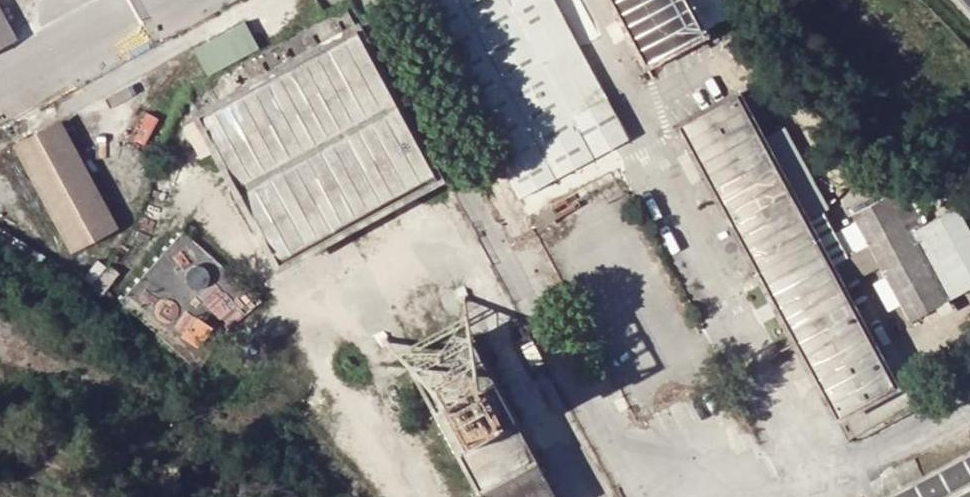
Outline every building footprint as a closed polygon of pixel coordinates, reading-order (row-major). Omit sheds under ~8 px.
[(520,196),(628,137),(554,0),(414,0),(520,196)] [(731,17),(721,0),(612,0),(646,62),(731,17)] [(14,39),(0,13),(0,46),(14,39)] [(246,19),(190,45),(203,73),(259,47),(246,19)] [(387,202),(436,176),(354,24),(198,108),(280,260),(347,224),(387,202)] [(828,262),(805,220),(760,137),(737,94),(679,125),(836,417),(894,385),(840,285),(870,268),(899,321),(969,283),(969,237),(952,204),(908,228),(888,191),(842,216),(858,246),(828,262)] [(72,250),(114,228),(60,124),(17,145),(72,250)] [(784,125),(760,137),(805,220),(832,207),(784,125)] [(611,171),(534,213),(540,222),(617,182),(611,171)] [(618,184),(617,182),(540,222),(541,226),(618,184)] [(408,239),(387,202),(347,224),(367,261),(408,239)] [(260,302),(184,232),(120,301),(199,371),(226,331),(260,302)] [(486,496),(556,496),(536,462),(538,460),(470,337),(459,344),(425,362),(414,369),(486,496)] [(885,496),(969,496),(969,452),(885,496)]
